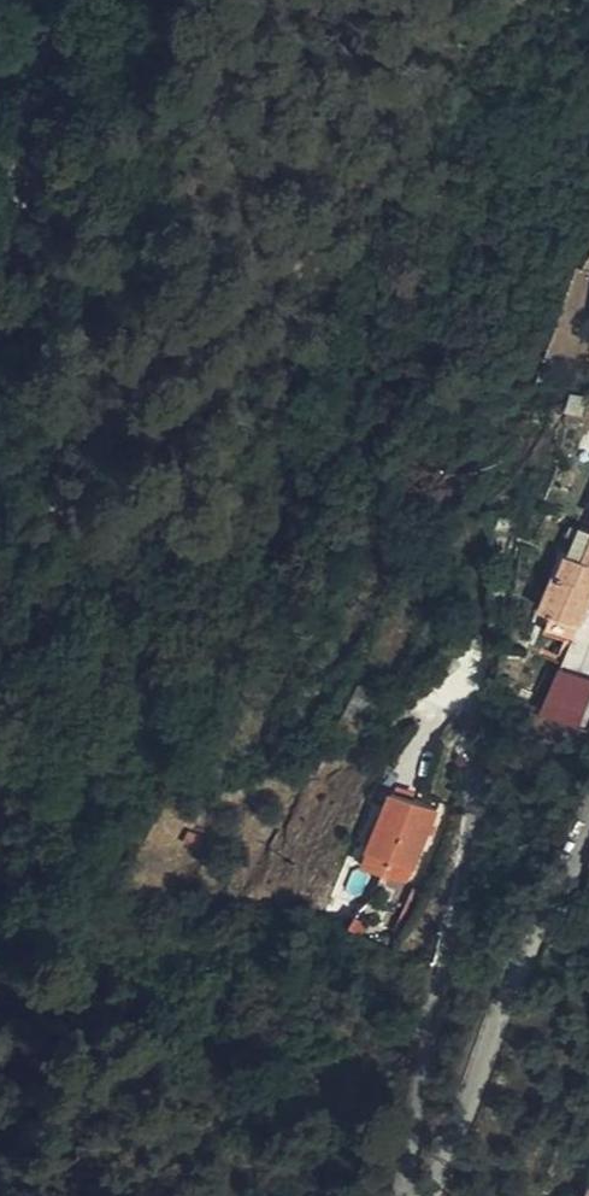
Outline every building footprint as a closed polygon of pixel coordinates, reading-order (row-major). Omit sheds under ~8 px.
[(586,518),(565,566),(561,565),(545,600),(554,604),(546,622),(575,634),(588,602),(588,519),(586,518)] [(564,666),(547,709),(582,723),(588,705),(588,676),(564,666)] [(401,783),(370,860),(414,878),(445,800),(401,783)]
